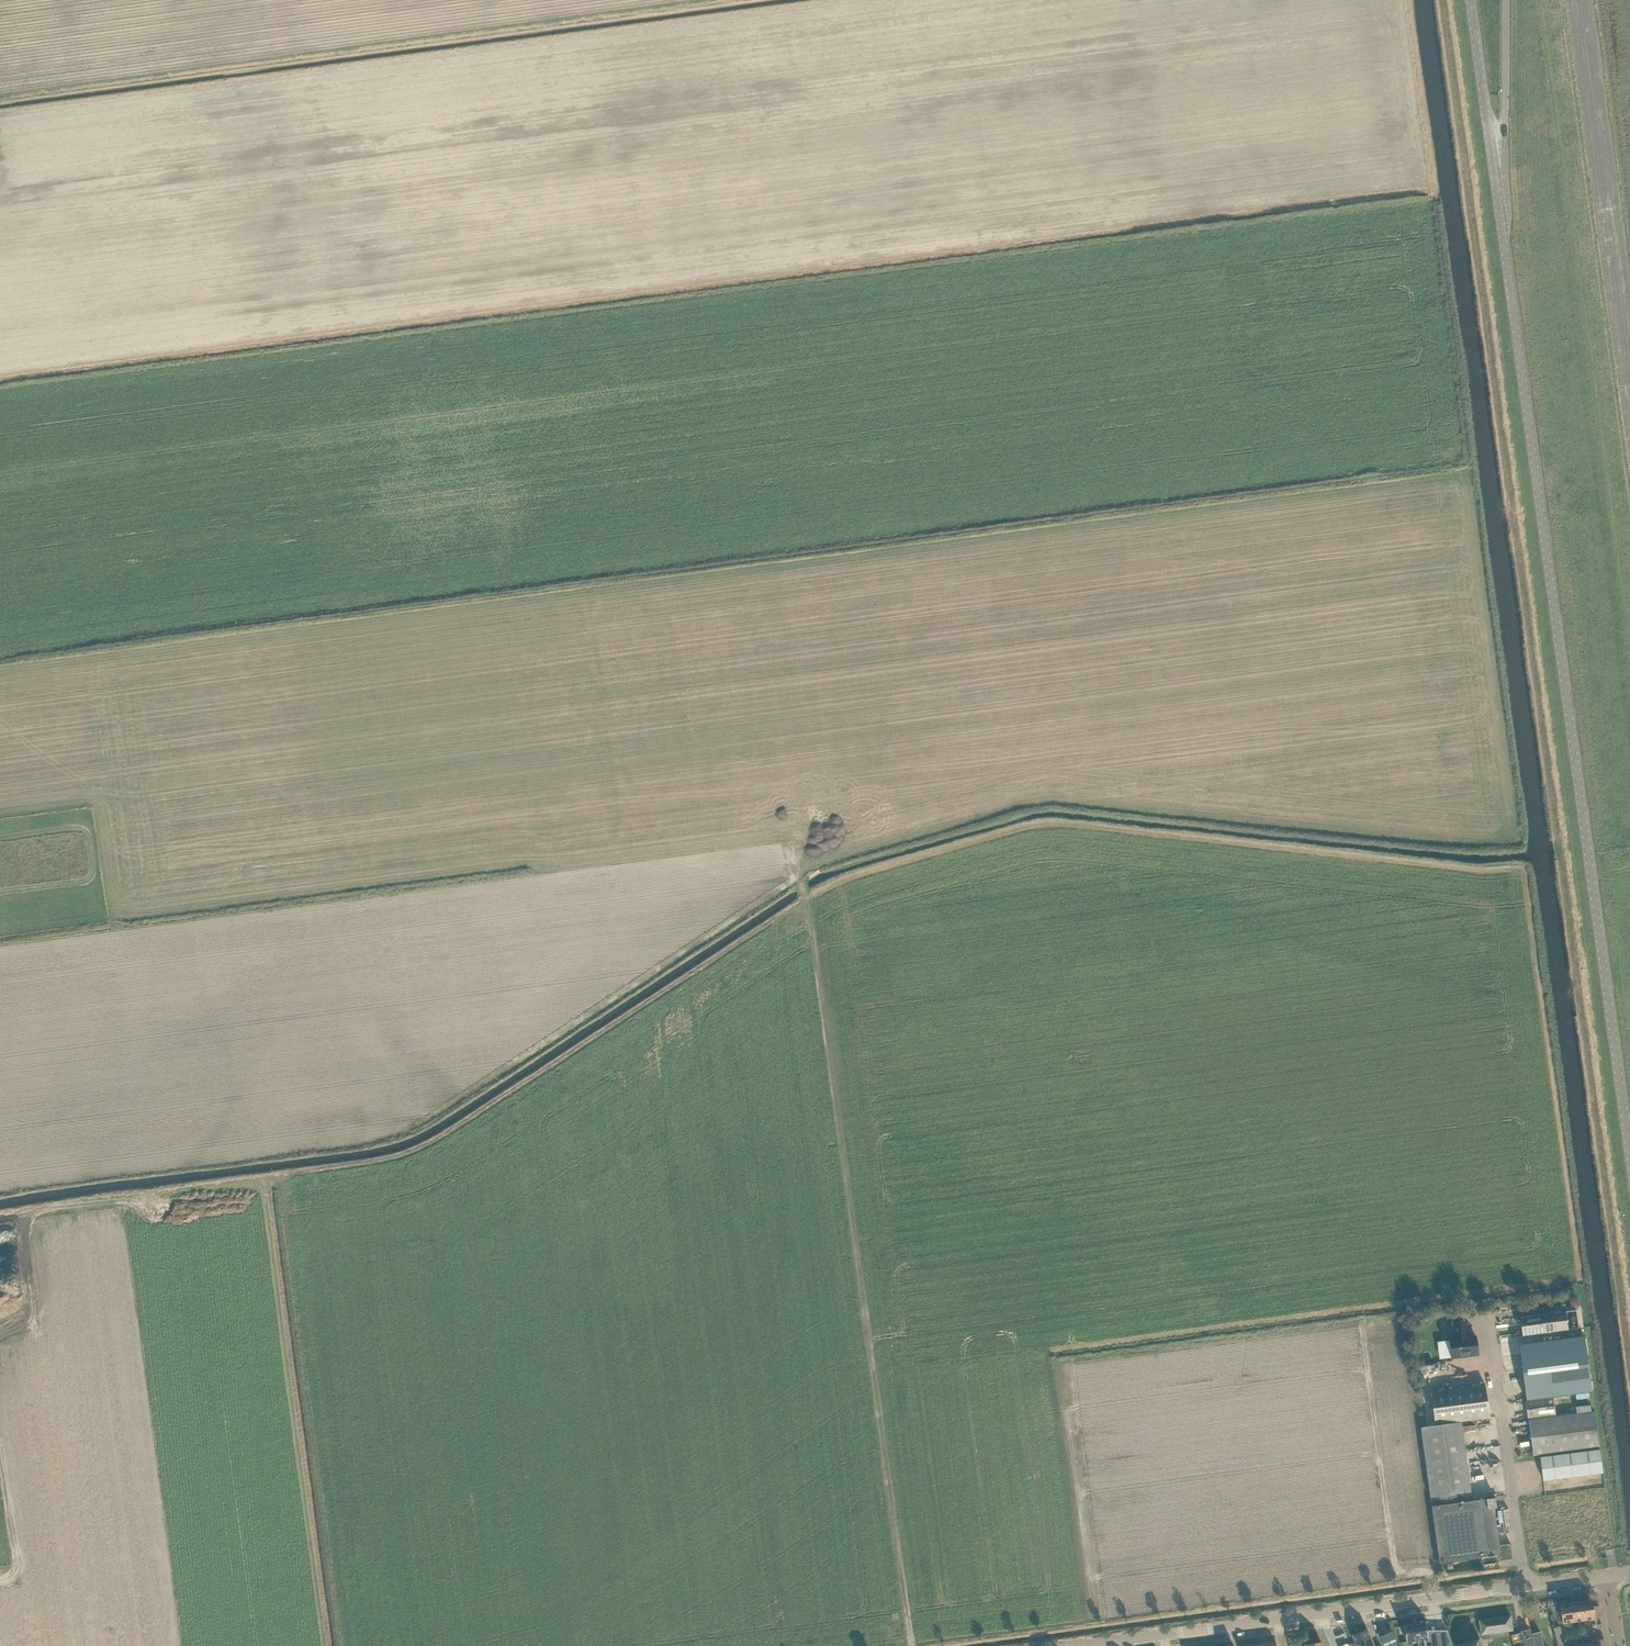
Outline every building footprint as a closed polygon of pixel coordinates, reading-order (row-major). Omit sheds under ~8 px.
[(1565,1303),(1520,1309),(1520,1317),(1523,1335),(1554,1331),(1578,1328),(1576,1310),(1566,1311),(1565,1303)] [(1449,1340),(1452,1358),(1478,1355),(1475,1336),(1468,1337),(1466,1321),(1453,1323),(1455,1339),(1449,1340)] [(1526,1400),(1559,1395),(1591,1391),(1584,1336),(1519,1345),(1520,1356),(1522,1367),(1526,1400)] [(1435,1425),(1489,1417),(1485,1385),(1431,1392),(1435,1425)] [(1552,1397),(1526,1400),(1528,1418),(1554,1414),(1552,1397)] [(1595,1411),(1529,1420),(1533,1455),(1599,1446),(1595,1411)] [(1461,1422),(1421,1427),(1440,1563),(1481,1557),(1482,1565),(1498,1563),(1497,1561),(1513,1559),(1511,1543),(1508,1544),(1499,1545),(1494,1508),(1496,1507),(1495,1498),(1472,1501),(1461,1422)] [(1599,1449),(1540,1457),(1543,1480),(1603,1473),(1599,1449)] [(1592,1599),(1583,1601),(1586,1620),(1599,1618),(1598,1605),(1593,1606),(1592,1599)] [(1574,1621),(1586,1620),(1583,1601),(1571,1602),(1574,1621)] [(1574,1621),(1571,1602),(1560,1604),(1562,1623),(1574,1621)] [(1510,1615),(1478,1619),(1480,1635),(1481,1634),(1482,1639),(1491,1638),(1490,1633),(1512,1630),(1510,1615)] [(1404,1624),(1407,1642),(1424,1639),(1425,1645),(1452,1645),(1447,1630),(1428,1633),(1426,1621),(1404,1624)] [(1553,1627),(1558,1645),(1561,1645),(1564,1645),(1559,1626),(1553,1627)] [(1520,1631),(1524,1645),(1527,1644),(1527,1645),(1535,1645),(1531,1633),(1530,1628),(1520,1631)] [(1353,1635),(1357,1645),(1374,1645),(1367,1629),(1353,1635)] [(1380,1636),(1384,1645),(1398,1645),(1392,1631),(1380,1636)] [(1531,1633),(1535,1645),(1544,1645),(1540,1631),(1531,1633)] [(1457,1645),(1481,1645),(1478,1637),(1457,1645)] [(1590,1641),(1591,1645),(1606,1645),(1604,1638),(1590,1641)]
